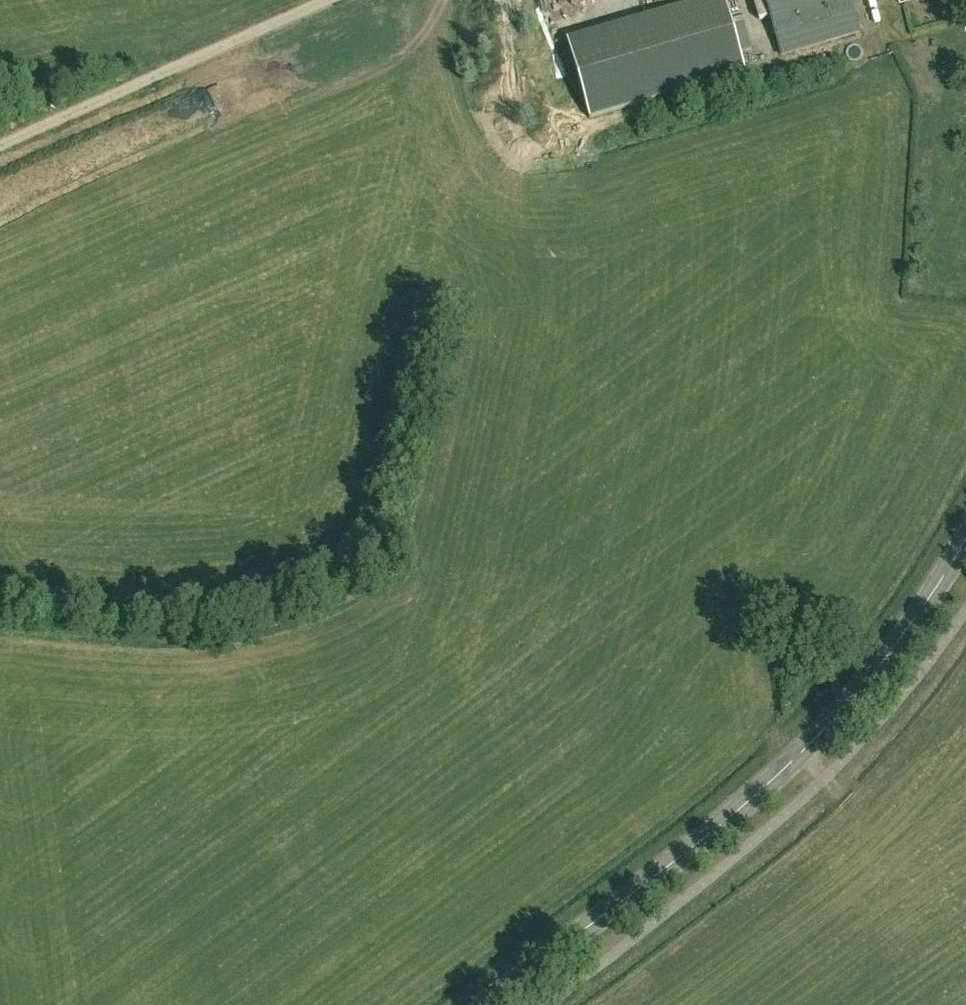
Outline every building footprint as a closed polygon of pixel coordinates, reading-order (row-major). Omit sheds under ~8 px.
[(567,39),(590,117),(746,72),(725,0),(701,0),(567,39)] [(859,31),(850,0),(766,0),(781,54),(859,31)]
